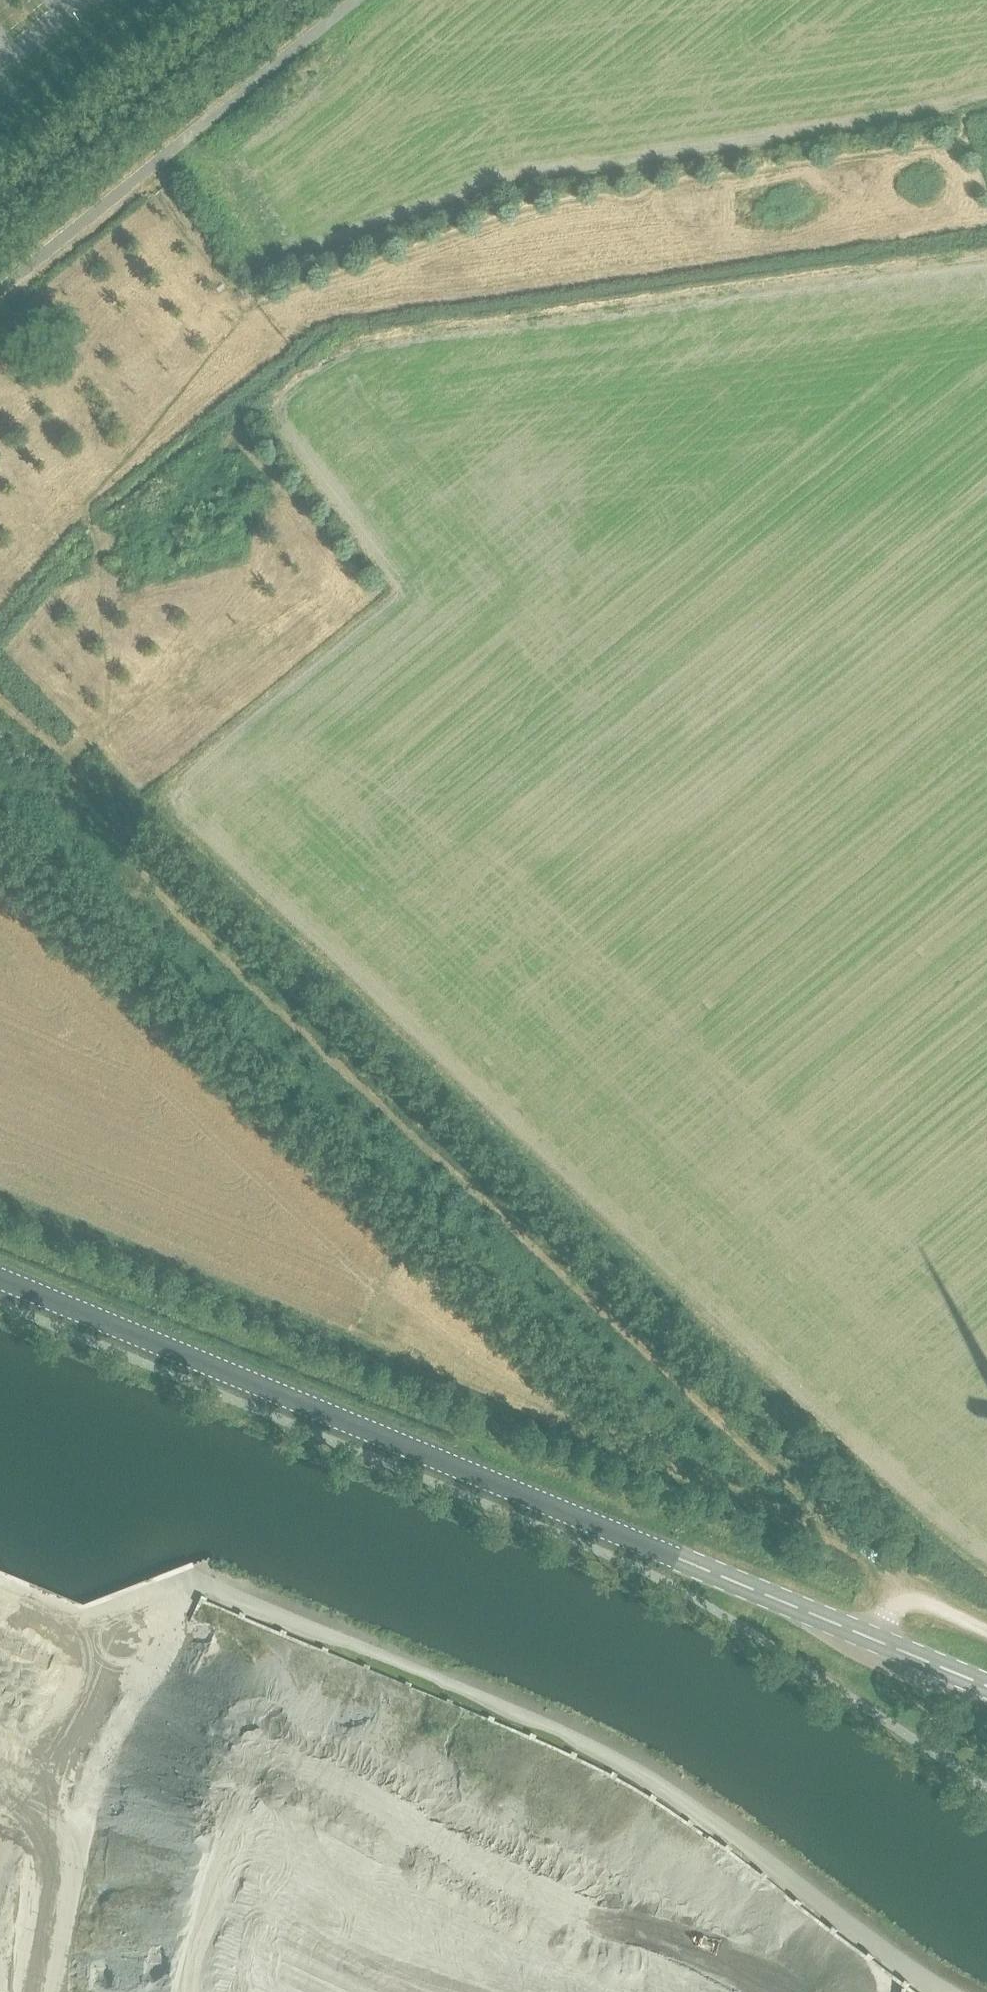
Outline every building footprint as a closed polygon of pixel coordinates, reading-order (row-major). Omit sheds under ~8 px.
[(358,1664),(312,1654),(312,1649),(275,1619),(273,1622),(260,1620),(262,1611),(199,1598),(154,1812),(166,1811),(177,1820),(172,1826),(200,1849),(260,1775),(266,1780),(291,1750),(292,1772),(299,1740),(310,1742),(311,1771),(317,1744),(348,1742),(337,1733),(344,1698),(341,1696),(349,1685),(337,1683),(337,1675),(350,1678),(352,1675),(310,1666),(358,1664)] [(363,1697),(353,1698),(356,1715),(366,1713),(363,1697)]
